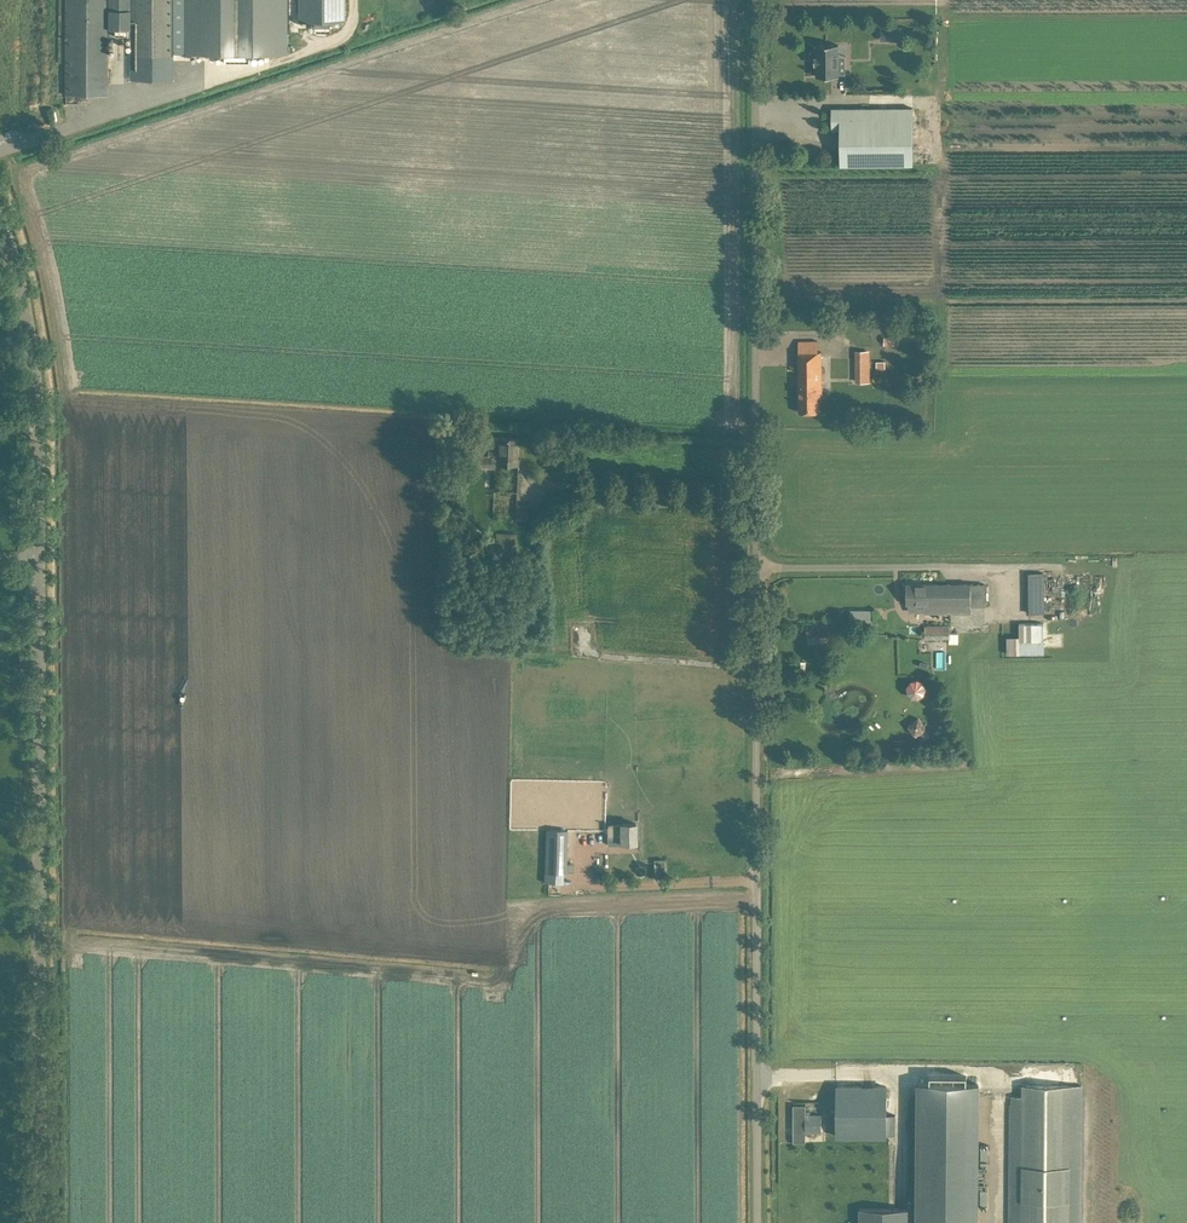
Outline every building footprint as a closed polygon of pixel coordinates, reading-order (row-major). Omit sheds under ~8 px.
[(66,95),(107,95),(107,27),(107,0),(66,0),(66,95)] [(107,27),(131,27),(131,0),(107,0),(107,27)] [(131,76),(172,76),(172,53),(173,53),(173,0),(131,0),(131,27),(131,76)] [(173,53),(184,53),(185,0),(173,0),(173,53)] [(184,53),(238,53),(238,62),(249,62),(249,53),(287,53),(287,0),(185,0),(184,53)] [(299,21),(314,21),(314,32),(330,32),(330,21),(344,21),(344,0),(299,0),(299,21)] [(901,39),(901,26),(882,26),(881,39),(901,39)] [(838,44),(816,45),(816,56),(815,56),(815,64),(816,64),(816,76),(839,76),(838,44)] [(832,108),(832,130),(840,130),(841,165),(853,164),(913,164),(913,107),(832,108)] [(889,336),(889,344),(899,345),(899,337),(889,336)] [(822,351),(799,352),(799,412),(818,412),(818,395),(822,395),(822,351)] [(489,458),(517,459),(518,437),(495,436),(495,450),(489,450),(489,456),(489,458)] [(476,467),(494,467),(494,465),(518,465),(518,459),(517,459),(489,458),(489,456),(477,456),(476,467)] [(515,507),(514,494),(503,495),(503,503),(498,504),(498,508),(515,507)] [(517,505),(516,519),(526,519),(527,505),(517,505)] [(507,562),(515,563),(516,534),(496,533),(495,577),(506,577),(507,562)] [(514,580),(531,581),(532,567),(515,566),(514,580)] [(1044,612),(1043,572),(1025,572),(1027,613),(1044,612)] [(907,584),(907,604),(925,603),(925,613),(971,613),(971,606),(970,583),(907,584)] [(985,583),(970,583),(971,606),(985,606),(985,583)] [(852,612),(852,626),(867,626),(868,612),(852,612)] [(1008,636),(1008,653),(1044,653),(1044,623),(1019,623),(1019,636),(1008,636)] [(925,626),(925,638),(950,638),(950,632),(950,626),(925,626)] [(828,628),(807,629),(807,636),(828,635),(828,628)] [(950,638),(950,643),(958,643),(958,632),(950,632),(950,638)] [(915,742),(928,735),(919,717),(906,724),(915,742)] [(621,823),(608,823),(608,835),(621,836),(621,842),(636,842),(636,823),(624,823),(621,823)] [(545,872),(566,873),(567,830),(547,829),(545,872)] [(655,860),(656,879),(665,879),(664,859),(655,860)] [(978,1083),(967,1082),(967,1075),(930,1075),(930,1083),(919,1083),(918,1222),(977,1222),(978,1083)] [(1012,1095),(1011,1222),(1081,1222),(1082,1085),(1024,1085),(1023,1095),(1012,1095)] [(886,1136),(886,1087),(836,1087),(836,1136),(886,1136)] [(793,1100),(793,1146),(805,1145),(805,1133),(822,1133),(821,1113),(805,1113),(805,1100),(793,1100)] [(860,1208),(860,1222),(908,1222),(908,1209),(860,1208)]
